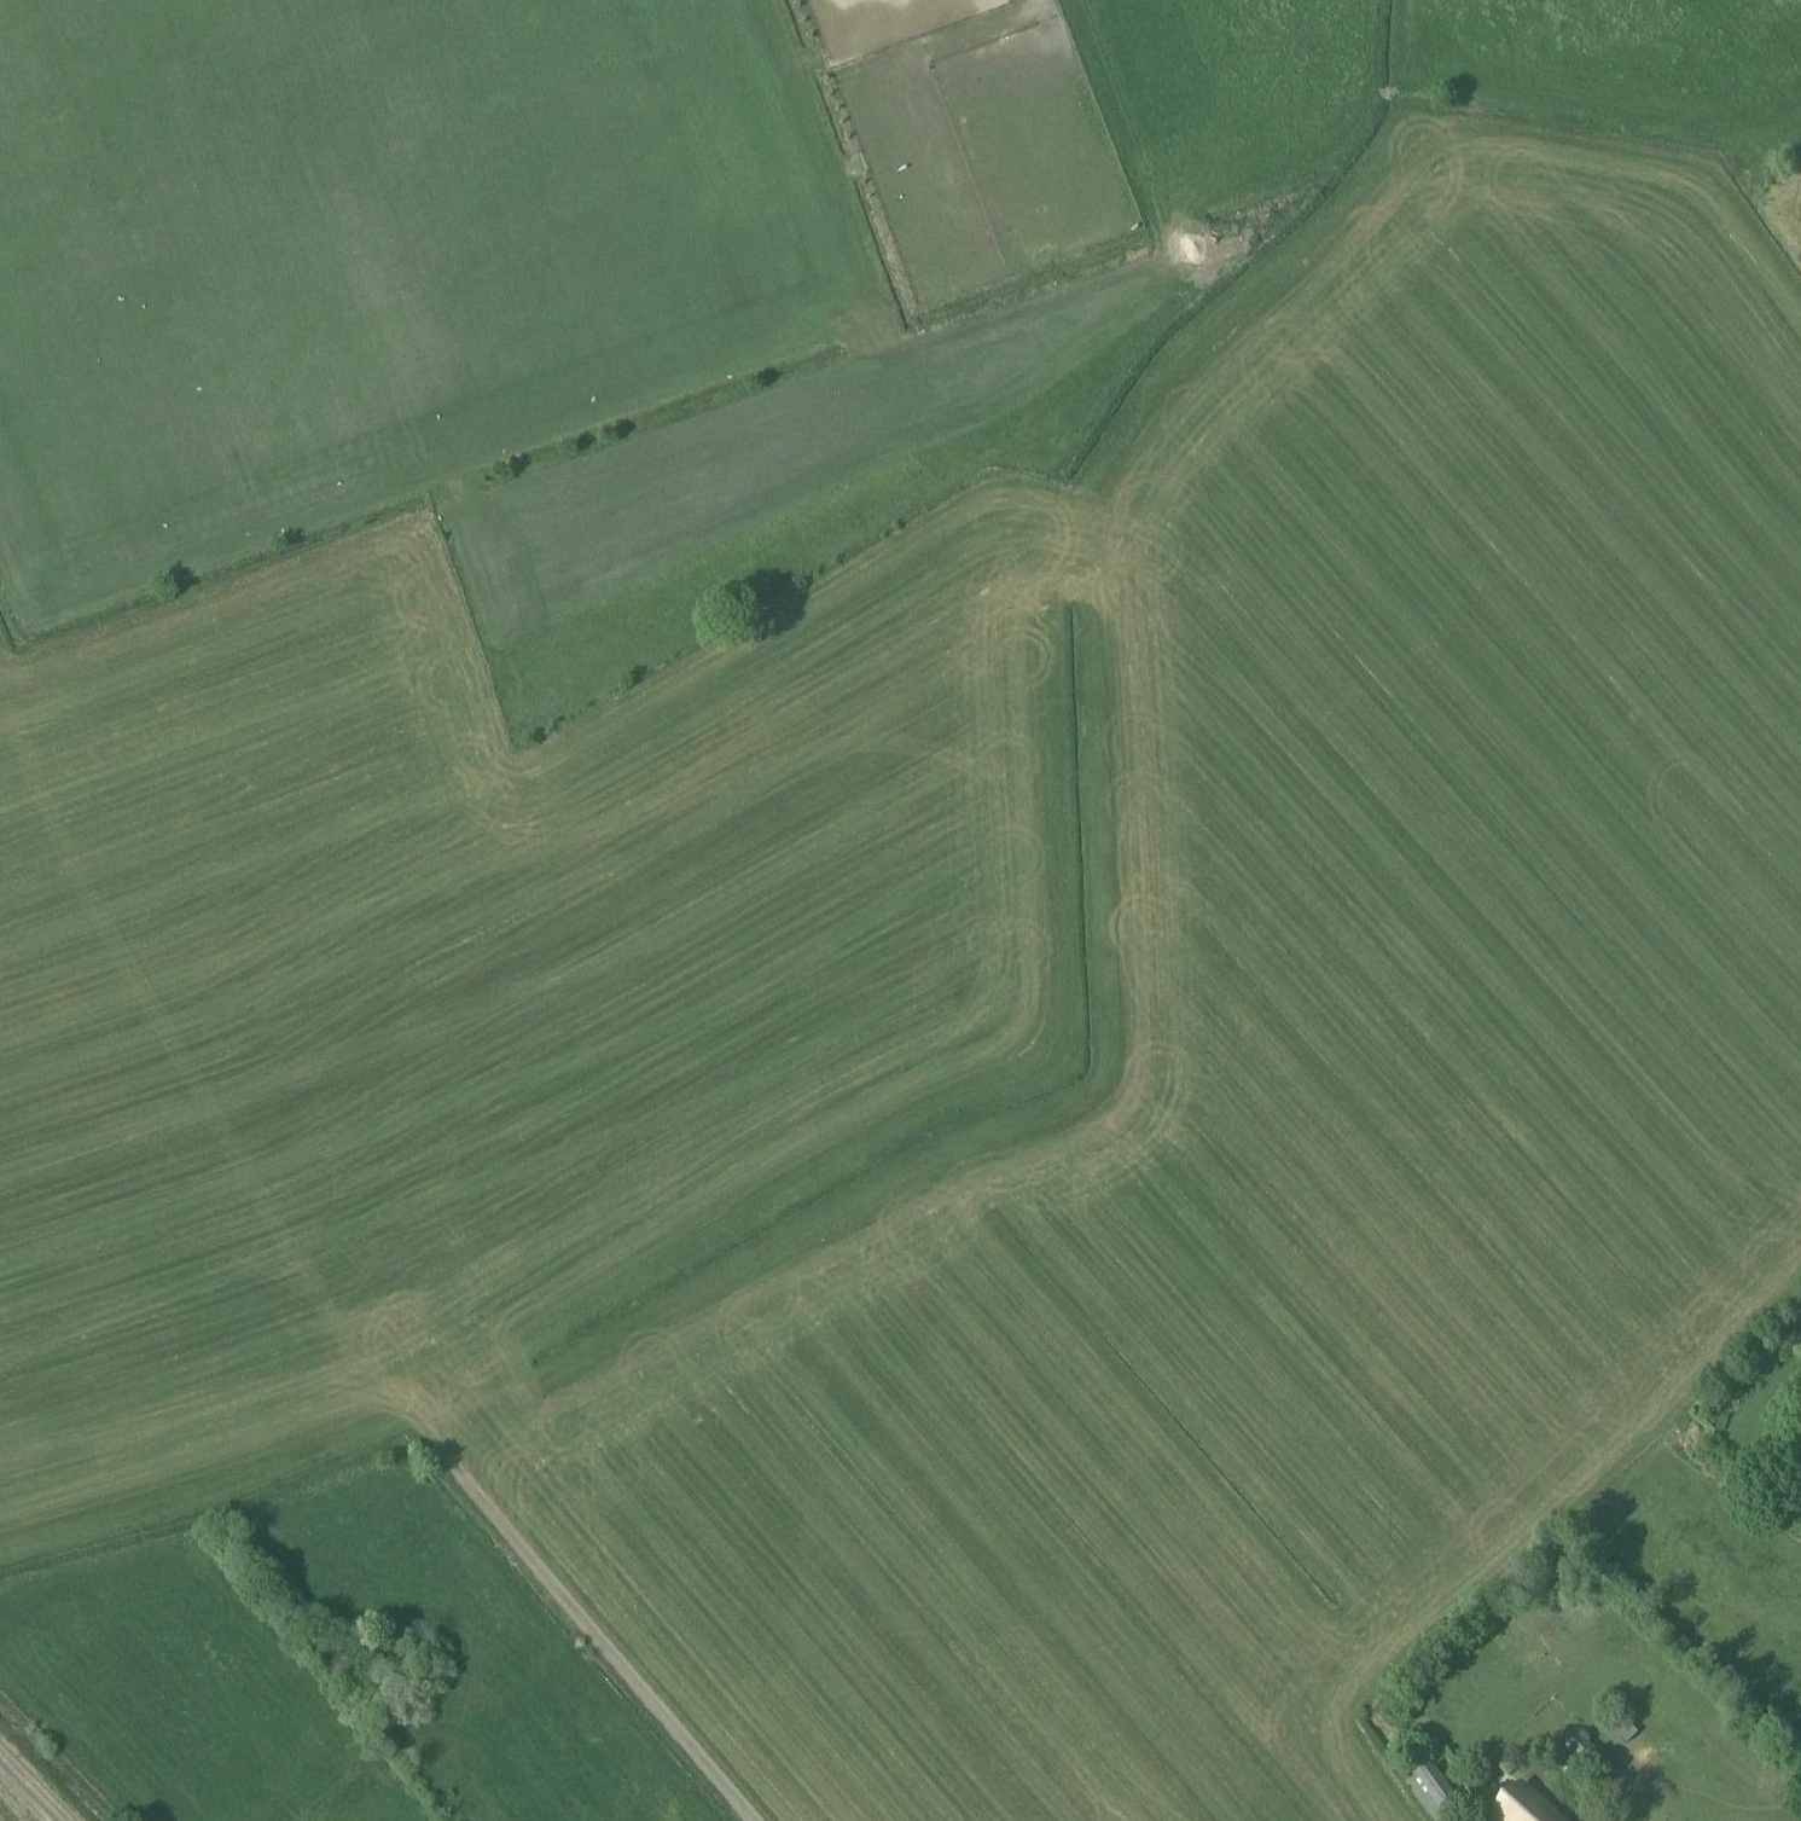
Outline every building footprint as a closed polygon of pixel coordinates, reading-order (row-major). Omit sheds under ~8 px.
[(1583,1770),(1599,1755),(1577,1733),(1561,1747),(1583,1770)] [(1427,1766),(1412,1777),(1440,1815),(1454,1805),(1427,1766)] [(1533,1800),(1514,1820),(1557,1820),(1533,1800)]
